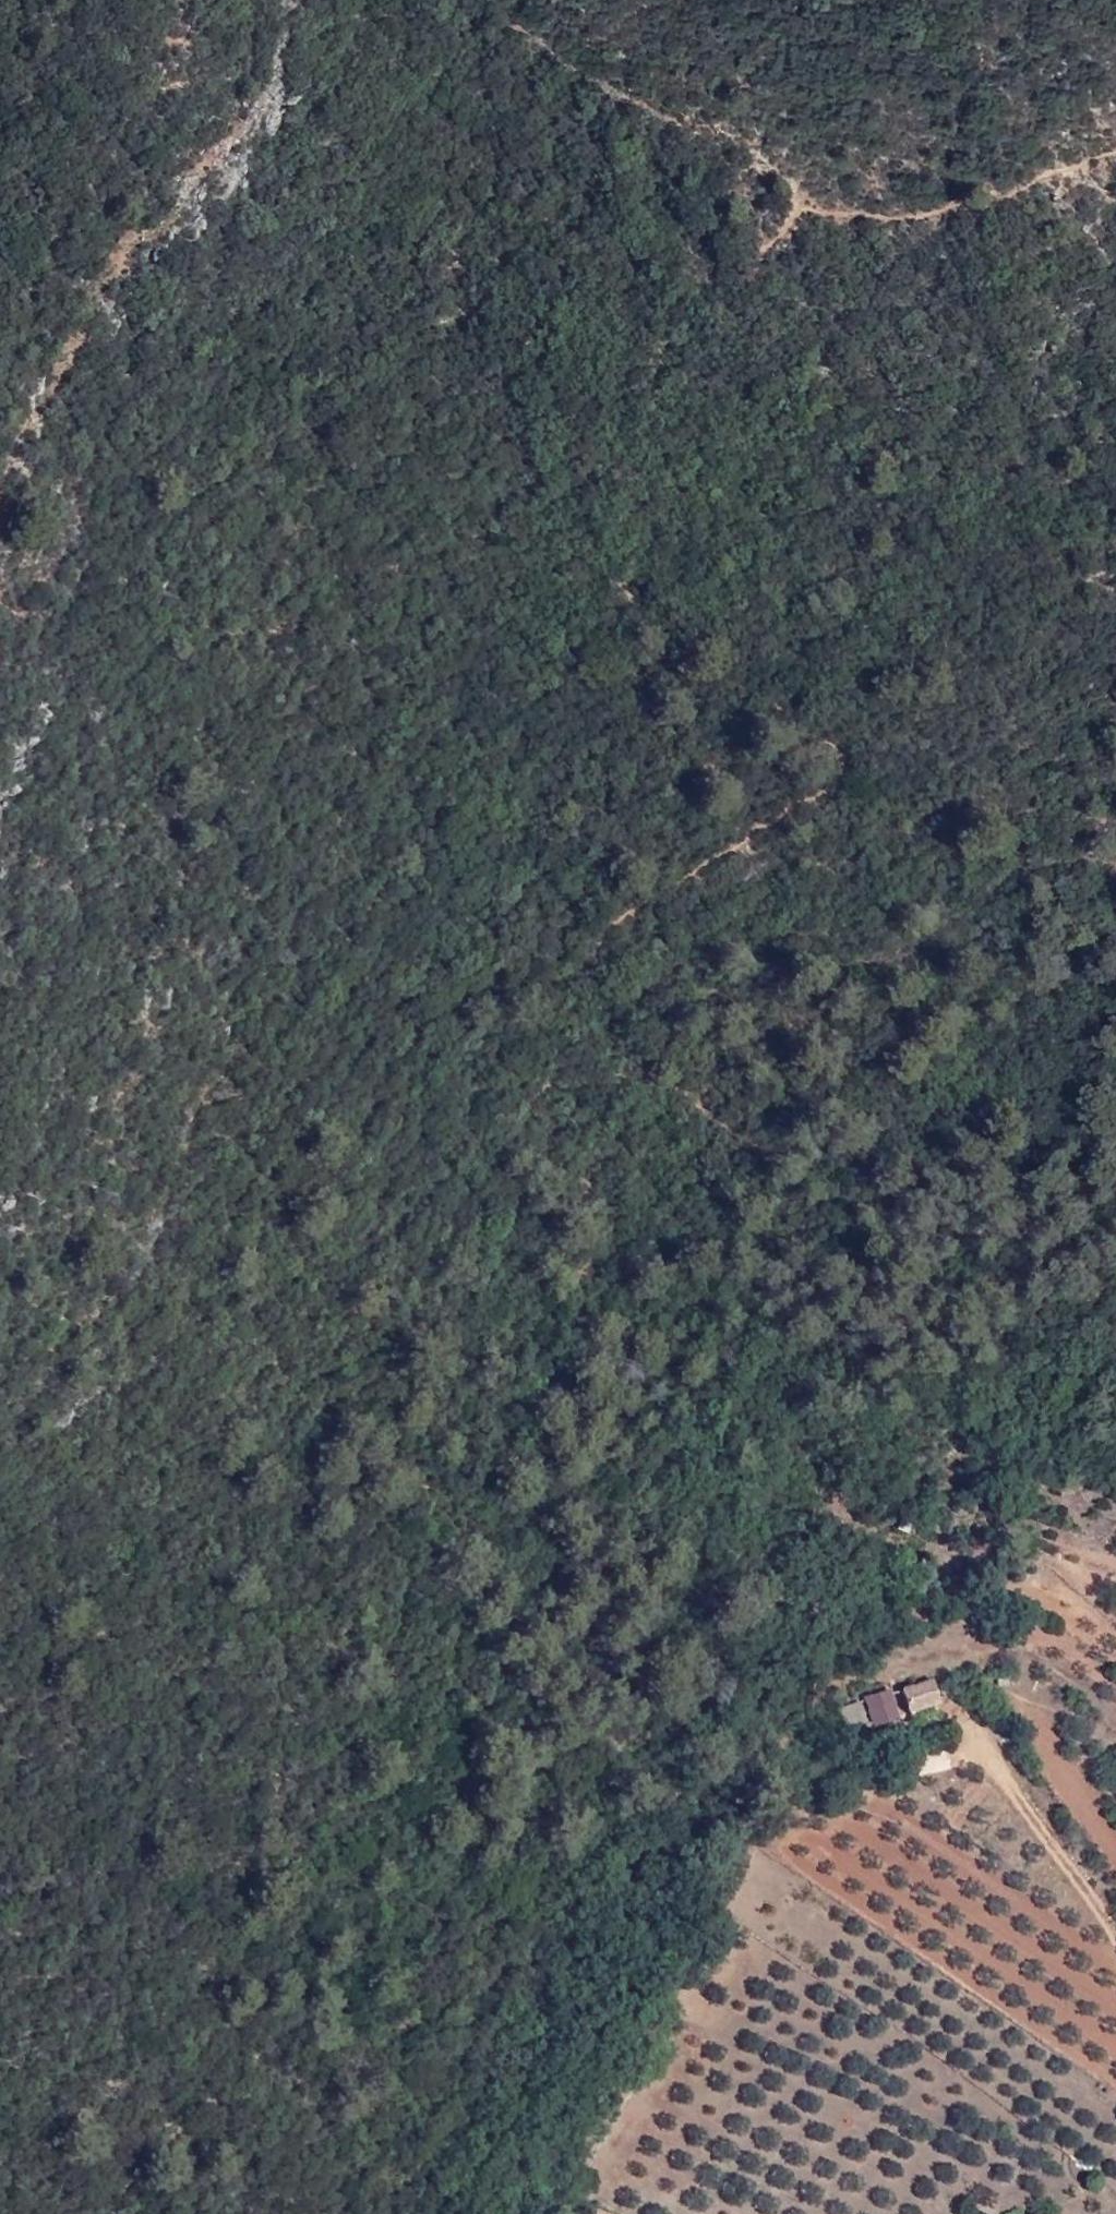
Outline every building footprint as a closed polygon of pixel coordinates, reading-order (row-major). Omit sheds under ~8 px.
[(943,1703),(937,1680),(907,1689),(914,1712),(943,1703)] [(904,1719),(895,1689),(869,1696),(877,1727),(904,1719)] [(846,1730),(872,1723),(865,1700),(839,1708),(846,1730)]
